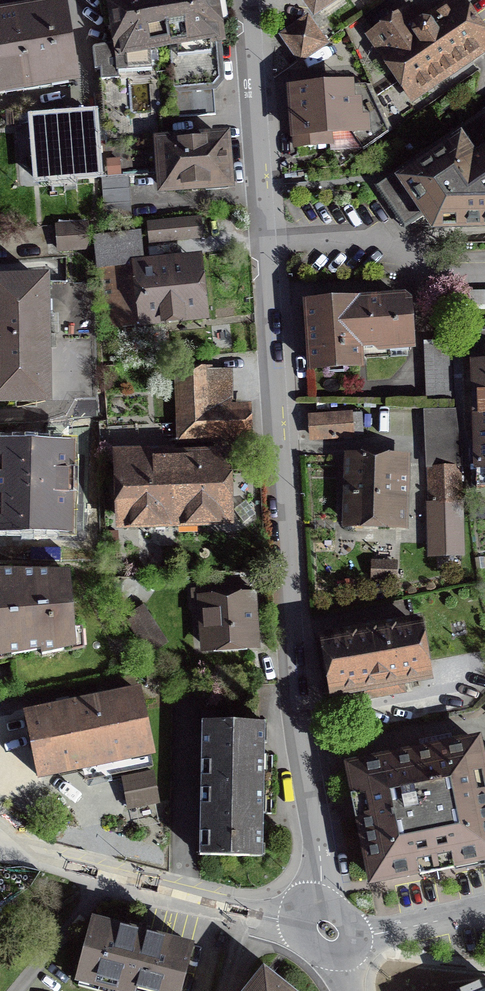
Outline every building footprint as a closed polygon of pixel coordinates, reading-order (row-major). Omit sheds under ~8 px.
[(172,71),(176,117),(217,114),(213,84),(221,83),(211,0),(98,0),(102,25),(106,45),(91,47),(94,69),(102,70),(105,143),(97,144),(99,176),(128,174),(155,172),(153,136),(162,136),(158,72),(172,71)] [(319,10),(333,0),(311,0),(319,10)] [(413,106),(484,59),(484,36),(462,0),(455,0),(419,23),(407,10),(362,40),(398,95),(413,106)] [(65,7),(0,18),(0,86),(76,74),(65,7)] [(280,43),(302,72),(330,51),(307,22),(280,43)] [(354,85),(291,89),(294,151),(357,148),(354,85)] [(388,184),(426,239),(484,237),(484,117),(388,184)] [(65,125),(36,127),(39,182),(99,176),(97,144),(96,123),(65,125)] [(223,140),(161,146),(164,190),(227,184),(223,140)] [(132,218),(128,174),(99,176),(103,220),(132,218)] [(202,219),(149,224),(151,244),(204,239),(202,219)] [(92,256),(90,227),(56,229),(57,258),(92,256)] [(198,323),(192,259),(141,264),(139,237),(95,241),(103,332),(128,330),(198,323)] [(0,286),(0,416),(45,415),(43,285),(0,286)] [(425,361),(423,305),(311,309),(314,382),(371,380),(370,363),(425,361)] [(427,382),(453,381),(452,335),(425,336),(427,382)] [(478,369),(464,370),(468,477),(484,476),(484,336),(476,336),(478,369)] [(175,375),(176,447),(249,446),(248,406),(233,406),(233,375),(175,375)] [(430,410),(429,468),(457,467),(460,467),(455,410),(430,410)] [(362,416),(307,422),(309,446),(365,440),(362,416)] [(63,433),(65,456),(99,453),(97,431),(63,433)] [(227,452),(105,452),(105,536),(227,536),(227,452)] [(415,459),(348,460),(348,531),(415,530),(415,459)] [(429,468),(431,503),(458,502),(457,467),(429,468)] [(460,553),(458,502),(431,503),(433,554),(460,553)] [(394,584),(395,565),(369,564),(368,583),(394,584)] [(0,573),(0,664),(74,650),(68,572),(0,573)] [(257,652),(253,593),(192,597),(195,655),(257,652)] [(422,613),(318,631),(328,689),(432,671),(422,613)] [(138,692),(28,715),(39,776),(81,768),(84,777),(152,762),(138,692)] [(200,720),(200,783),(268,783),(267,719),(200,720)] [(476,740),(351,767),(375,880),(484,857),(484,782),(476,740)] [(123,773),(128,800),(158,794),(153,767),(123,773)] [(269,856),(268,783),(200,783),(201,857),(269,856)] [(95,922),(80,981),(120,990),(180,990),(191,947),(144,934),(95,922)] [(398,990),(397,990),(474,990),(468,974),(445,971),(398,990)] [(265,975),(252,990),(285,990),(265,975)]
